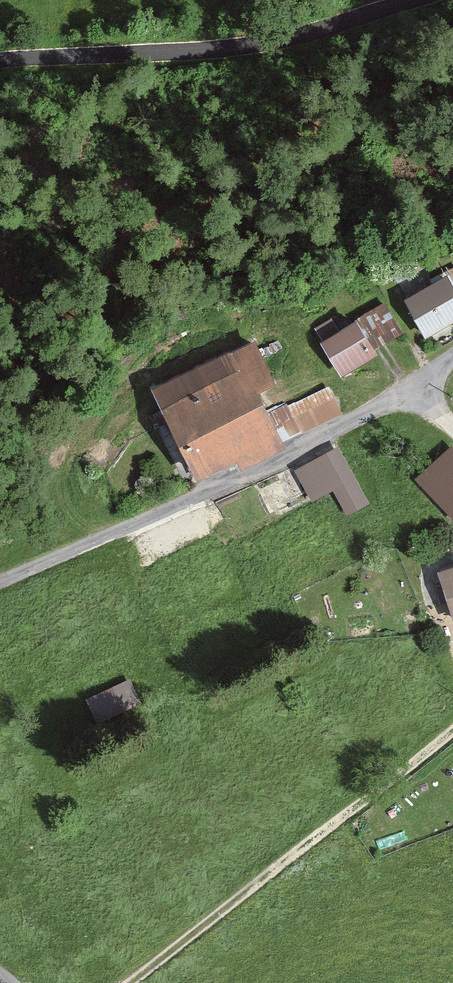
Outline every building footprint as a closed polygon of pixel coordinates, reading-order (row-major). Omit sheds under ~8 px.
[(410,297),(435,338),(452,327),(452,271),(410,297)] [(338,317),(318,329),(349,380),(393,354),(373,320),(349,335),(338,317)] [(161,387),(203,479),(296,438),(279,393),(295,384),(267,340),(237,355),(161,387)] [(303,437),(347,416),(334,387),(289,408),(303,437)] [(452,450),(418,481),(452,518),(452,517),(452,451),(452,450)] [(333,523),(363,508),(335,451),(305,466),(333,523)] [(443,572),(452,604),(452,569),(443,572)] [(98,718),(143,700),(132,675),(87,693),(98,718)]
